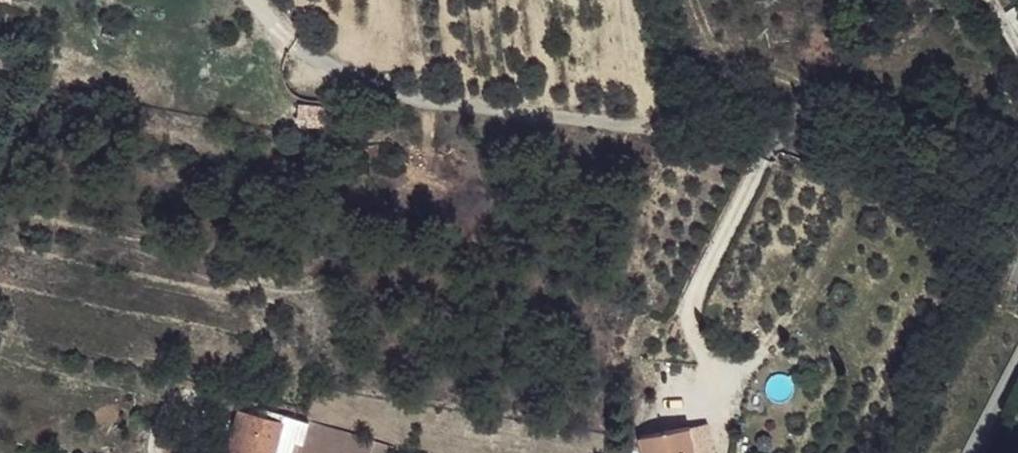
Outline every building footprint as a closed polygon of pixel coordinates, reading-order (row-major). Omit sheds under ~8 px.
[(249,412),(239,452),(273,452),(280,420),(249,412)] [(280,420),(273,452),(291,452),(291,451),(296,422),(280,420)] [(684,425),(691,452),(711,452),(703,421),(684,425)] [(296,422),(291,451),(297,452),(385,452),(387,445),(296,422)] [(638,434),(642,452),(691,452),(684,425),(638,434)]
